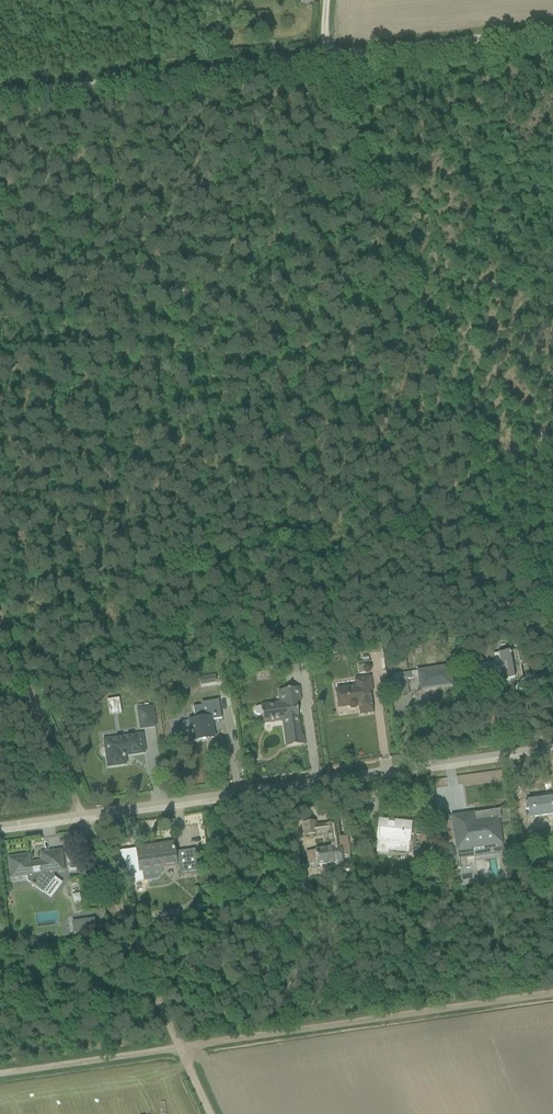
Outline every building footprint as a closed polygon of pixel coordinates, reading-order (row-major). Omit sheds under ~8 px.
[(514,683),(522,682),(519,668),(528,666),(525,651),(493,657),(491,649),(482,651),(485,666),(477,667),(480,684),(489,683),(488,680),(502,678),(503,683),(513,681),(514,683)] [(395,671),(406,669),(405,658),(393,660),(395,671)] [(358,677),(369,676),(371,673),(371,669),(368,667),(365,667),(364,668),(357,668),(358,677)] [(419,693),(452,689),(450,668),(416,672),(417,673),(392,677),(395,697),(408,695),(406,681),(417,679),(419,693)] [(359,718),(372,716),(370,695),(372,694),(370,679),(353,681),(354,689),(334,692),(337,712),(348,710),(348,711),(351,713),(354,713),(357,710),(358,710),(359,718)] [(287,749),(303,747),(299,721),(298,721),(296,707),(298,706),(297,704),(301,703),(299,690),(277,693),(278,704),(260,707),(260,709),(257,709),(255,710),(254,711),(253,713),(254,714),(254,716),(256,717),(257,717),(261,717),(263,727),(283,724),(287,749)] [(192,743),(213,740),(211,724),(214,723),(214,722),(221,720),(218,702),(201,704),(201,708),(193,709),(195,720),(187,722),(187,723),(183,724),(181,725),(182,733),(185,735),(190,734),(191,737),(192,743)] [(135,711),(139,732),(156,730),(152,709),(135,711)] [(144,755),(141,735),(104,742),(108,769),(125,766),(124,756),(130,755),(131,756),(144,755)] [(242,750),(234,751),(237,769),(245,768),(242,750)] [(552,817),(552,797),(547,798),(547,800),(526,803),(527,804),(523,805),(526,821),(552,817)] [(458,862),(502,856),(497,821),(500,820),(499,812),(451,819),(458,862)] [(388,852),(408,854),(410,828),(395,827),(396,823),(378,822),(376,842),(377,842),(376,854),(387,855),(388,852)] [(341,858),(349,857),(347,838),(339,839),(337,825),(315,828),(315,823),(302,825),(304,838),(326,835),(327,843),(329,843),(330,849),(314,851),(314,853),(305,854),(307,866),(316,865),(316,868),(342,865),(341,858)] [(174,854),(173,845),(136,850),(139,873),(142,873),(144,883),(156,881),(157,880),(159,879),(160,878),(161,876),(162,875),(161,871),(177,869),(177,867),(179,867),(180,878),(194,876),(193,873),(198,873),(194,851),(174,854)] [(447,861),(454,860),(453,851),(446,852),(447,861)] [(63,872),(60,853),(41,855),(42,864),(29,866),(28,858),(8,860),(11,881),(27,879),(27,883),(43,895),(54,880),(54,874),(63,872)] [(231,868),(236,862),(228,855),(223,861),(231,868)] [(79,878),(85,877),(84,866),(77,866),(76,859),(69,860),(70,871),(78,870),(79,878)] [(295,882),(306,880),(304,866),(293,868),(295,882)] [(73,936),(96,933),(95,920),(72,923),(73,936)]
